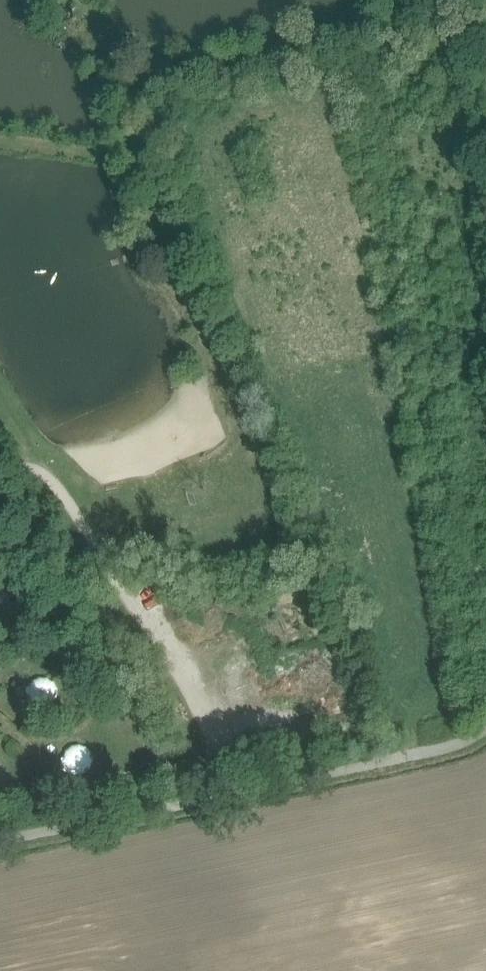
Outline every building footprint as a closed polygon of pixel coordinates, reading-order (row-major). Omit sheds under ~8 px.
[(32,612),(30,615),(36,618),(42,609),(35,605),(31,611),(32,612)] [(28,685),(27,689),(27,693),(28,698),(30,700),(31,702),(33,704),(35,705),(38,706),(41,707),(43,707),(46,706),(51,705),(54,702),(56,699),(58,695),(58,692),(58,688),(57,684),(54,681),(52,678),(48,676),(44,675),(40,675),(36,677),(33,679),(30,681),(28,685)] [(63,755),(63,759),(62,759),(63,764),(64,764),(65,767),(67,769),(69,771),(71,773),(73,774),(76,774),(78,775),(81,774),(86,773),(89,771),(91,768),(93,764),(94,760),(93,756),(92,752),(90,749),(87,746),(84,745),(80,744),(76,744),(72,745),(69,747),(66,750),(64,753),(63,755)]
